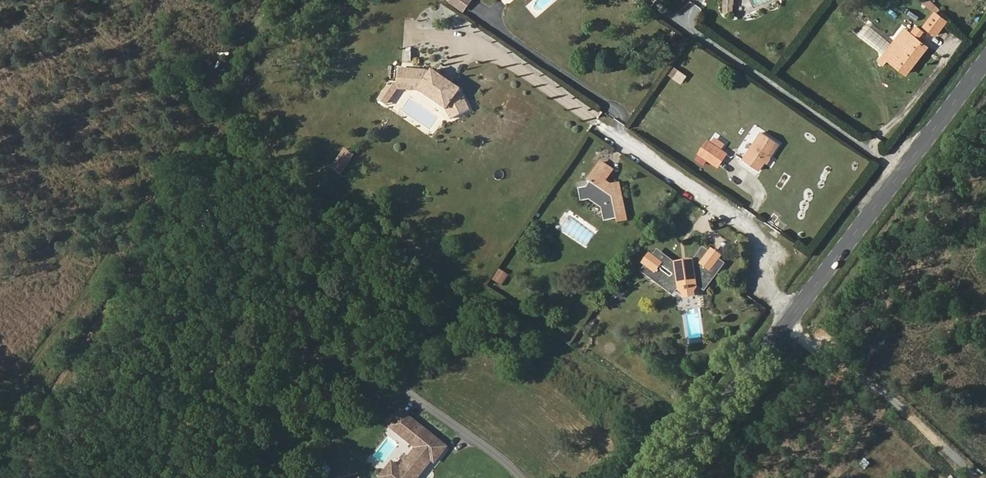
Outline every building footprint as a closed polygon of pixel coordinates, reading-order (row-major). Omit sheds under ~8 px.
[(474,0),(451,0),(466,11),(474,0)] [(948,22),(936,13),(926,27),(937,36),(948,22)] [(884,68),(889,62),(905,74),(927,48),(917,40),(923,34),(916,28),(910,35),(903,29),(896,38),(903,44),(898,50),(866,25),(859,36),(883,57),(878,63),(884,68)] [(432,74),(428,71),(401,69),(400,84),(400,87),(422,88),(452,108),(457,118),(472,111),(465,97),(461,93),(463,91),(452,83),(445,78),(435,71),(432,74)] [(452,83),(454,79),(448,74),(445,78),(452,83)] [(453,120),(457,118),(452,108),(422,88),(400,87),(400,84),(392,84),(386,92),(392,96),(386,104),(388,106),(400,90),(421,92),(449,112),(453,120)] [(386,92),(380,100),(386,104),(392,96),(386,92)] [(781,147),(763,133),(742,162),(758,174),(763,165),(767,159),(770,161),(781,147)] [(709,145),(700,155),(717,168),(725,157),(709,145)] [(357,156),(348,149),(334,168),(343,174),(357,156)] [(591,183),(586,189),(578,190),(581,202),(592,200),(603,209),(605,221),(617,219),(627,217),(621,184),(609,185),(606,183),(614,171),(604,163),(589,181),(591,183)] [(654,260),(651,257),(646,263),(649,266),(643,274),(671,295),(677,288),(683,293),(694,292),(695,292),(699,287),(704,292),(725,263),(720,260),(712,253),(705,248),(693,264),(692,265),(690,269),(682,270),(679,266),(659,253),(654,260)] [(659,253),(656,250),(651,257),(654,260),(659,253)] [(720,260),(722,257),(714,250),(712,253),(720,260)] [(692,260),(678,261),(679,266),(682,270),(690,269),(692,265),(692,260)] [(639,271),(643,274),(649,266),(646,263),(639,271)] [(384,477),(421,477),(422,477),(422,475),(425,470),(428,470),(433,463),(436,465),(448,450),(403,415),(391,430),(418,451),(402,472),(394,466),(384,477)]
